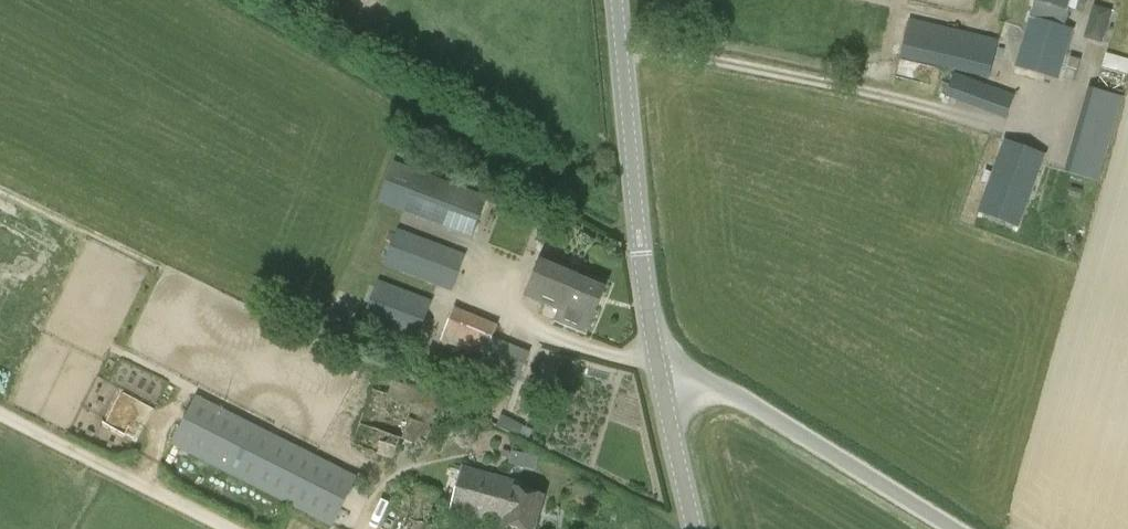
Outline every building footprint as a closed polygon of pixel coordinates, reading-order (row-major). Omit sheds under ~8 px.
[(1054,23),(1059,9),(1065,11),(1069,0),(1034,0),(1034,1),(1036,2),(1031,17),(1029,16),(1026,27),(1014,67),(1059,79),(1059,78),(1074,81),(1080,60),(1066,56),(1074,29),(1054,23)] [(1086,36),(1103,42),(1114,10),(1096,5),(1086,36)] [(976,33),(910,18),(899,57),(955,70),(990,78),(1000,38),(976,33)] [(1124,97),(1122,97),(1127,77),(1127,59),(1110,55),(1107,68),(1101,67),(1095,89),(1088,87),(1065,172),(1100,182),(1124,97)] [(1016,95),(954,73),(946,96),(1008,119),(1016,95)] [(977,212),(1020,228),(1047,155),(1004,138),(977,212)] [(472,238),(488,196),(395,161),(379,202),(402,211),(472,238)] [(451,292),(466,254),(397,228),(382,265),(451,292)] [(588,334),(608,287),(576,273),(542,259),(526,296),(559,311),(555,320),(588,334)] [(362,323),(416,343),(424,323),(433,301),(378,280),(376,285),(371,283),(364,300),(370,302),(362,323)] [(474,382),(511,396),(518,380),(529,351),(493,337),(498,324),(439,301),(429,324),(446,330),(442,340),(484,357),(474,382)] [(293,507),(333,527),(359,477),(316,455),(197,395),(171,445),(293,507)] [(527,442),(533,429),(504,416),(509,406),(495,399),(487,416),(490,417),(485,428),(494,432),(497,426),(517,435),(516,437),(527,442)] [(521,487),(522,481),(463,465),(450,512),(491,523),(490,528),(504,528),(505,525),(520,528),(536,528),(545,494),(521,487)] [(438,494),(415,487),(410,502),(401,528),(427,528),(438,494)]
